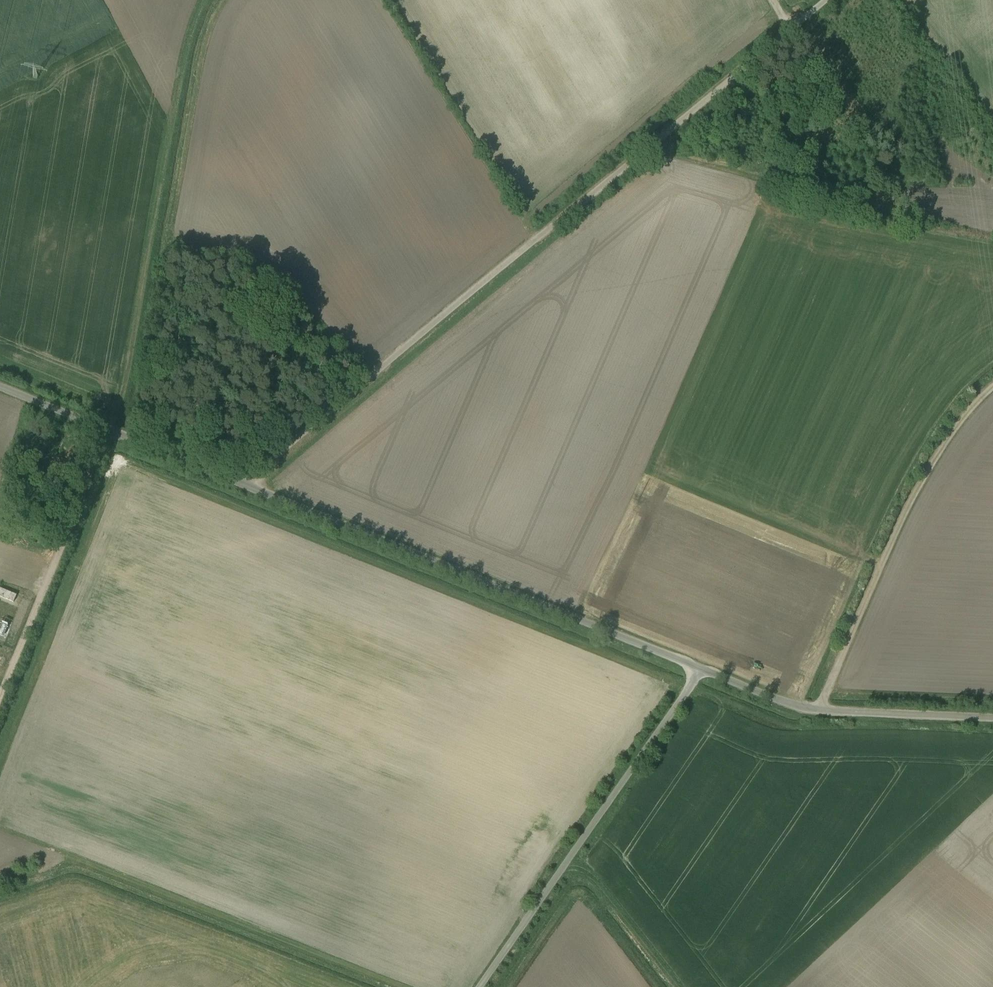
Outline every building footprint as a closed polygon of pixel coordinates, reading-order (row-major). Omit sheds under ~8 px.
[(0,589),(0,597),(14,603),(17,596),(0,589)]
